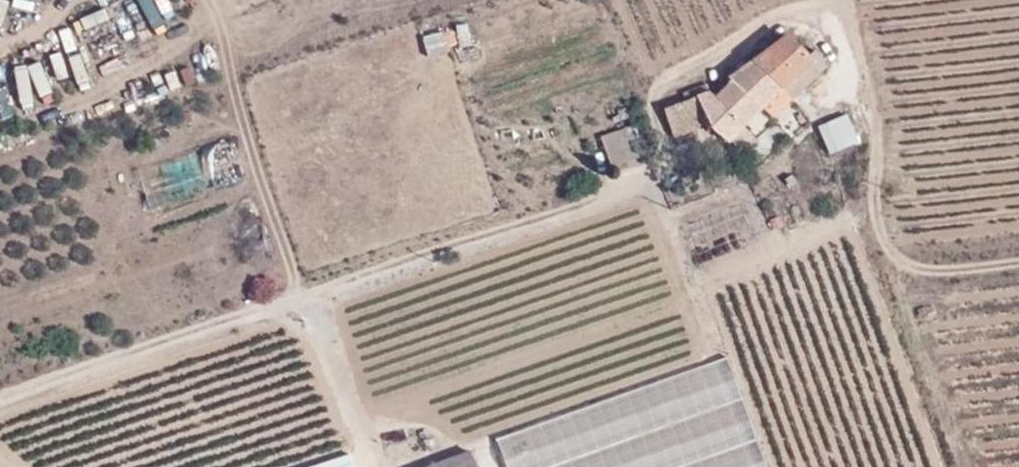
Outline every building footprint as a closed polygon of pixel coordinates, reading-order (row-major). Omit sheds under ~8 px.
[(809,54),(787,34),(751,59),(781,88),(812,57),(809,54)] [(814,49),(809,54),(812,57),(822,67),(827,62),(814,49)] [(789,100),(822,67),(812,57),(781,88),(789,100)] [(763,106),(781,88),(751,59),(731,72),(747,90),(763,106)] [(727,109),(747,90),(731,72),(726,77),(728,83),(714,96),(727,109)] [(772,117),(789,100),(781,88),(763,106),(772,117)] [(744,125),(763,106),(747,90),(727,109),(744,125)] [(712,123),(727,109),(714,96),(709,91),(696,97),(695,97),(706,120),(708,119),(712,123)] [(673,135),(706,121),(706,120),(695,97),(663,110),(673,135)] [(712,123),(728,141),(744,125),(727,109),(712,123)] [(830,153),(858,140),(846,113),(818,127),(830,153)] [(599,169),(649,152),(640,125),(589,142),(599,169)] [(207,183),(240,178),(234,139),(201,144),(207,183)] [(150,201),(208,183),(198,153),(140,171),(150,201)] [(775,228),(786,223),(782,213),(770,218),(775,228)] [(497,438),(507,466),(541,466),(741,398),(725,357),(497,438)] [(757,440),(741,398),(541,466),(678,466),(757,440)] [(757,440),(678,466),(767,466),(757,440)] [(430,466),(474,466),(469,453),(430,466)] [(310,466),(354,466),(350,454),(310,466)]
